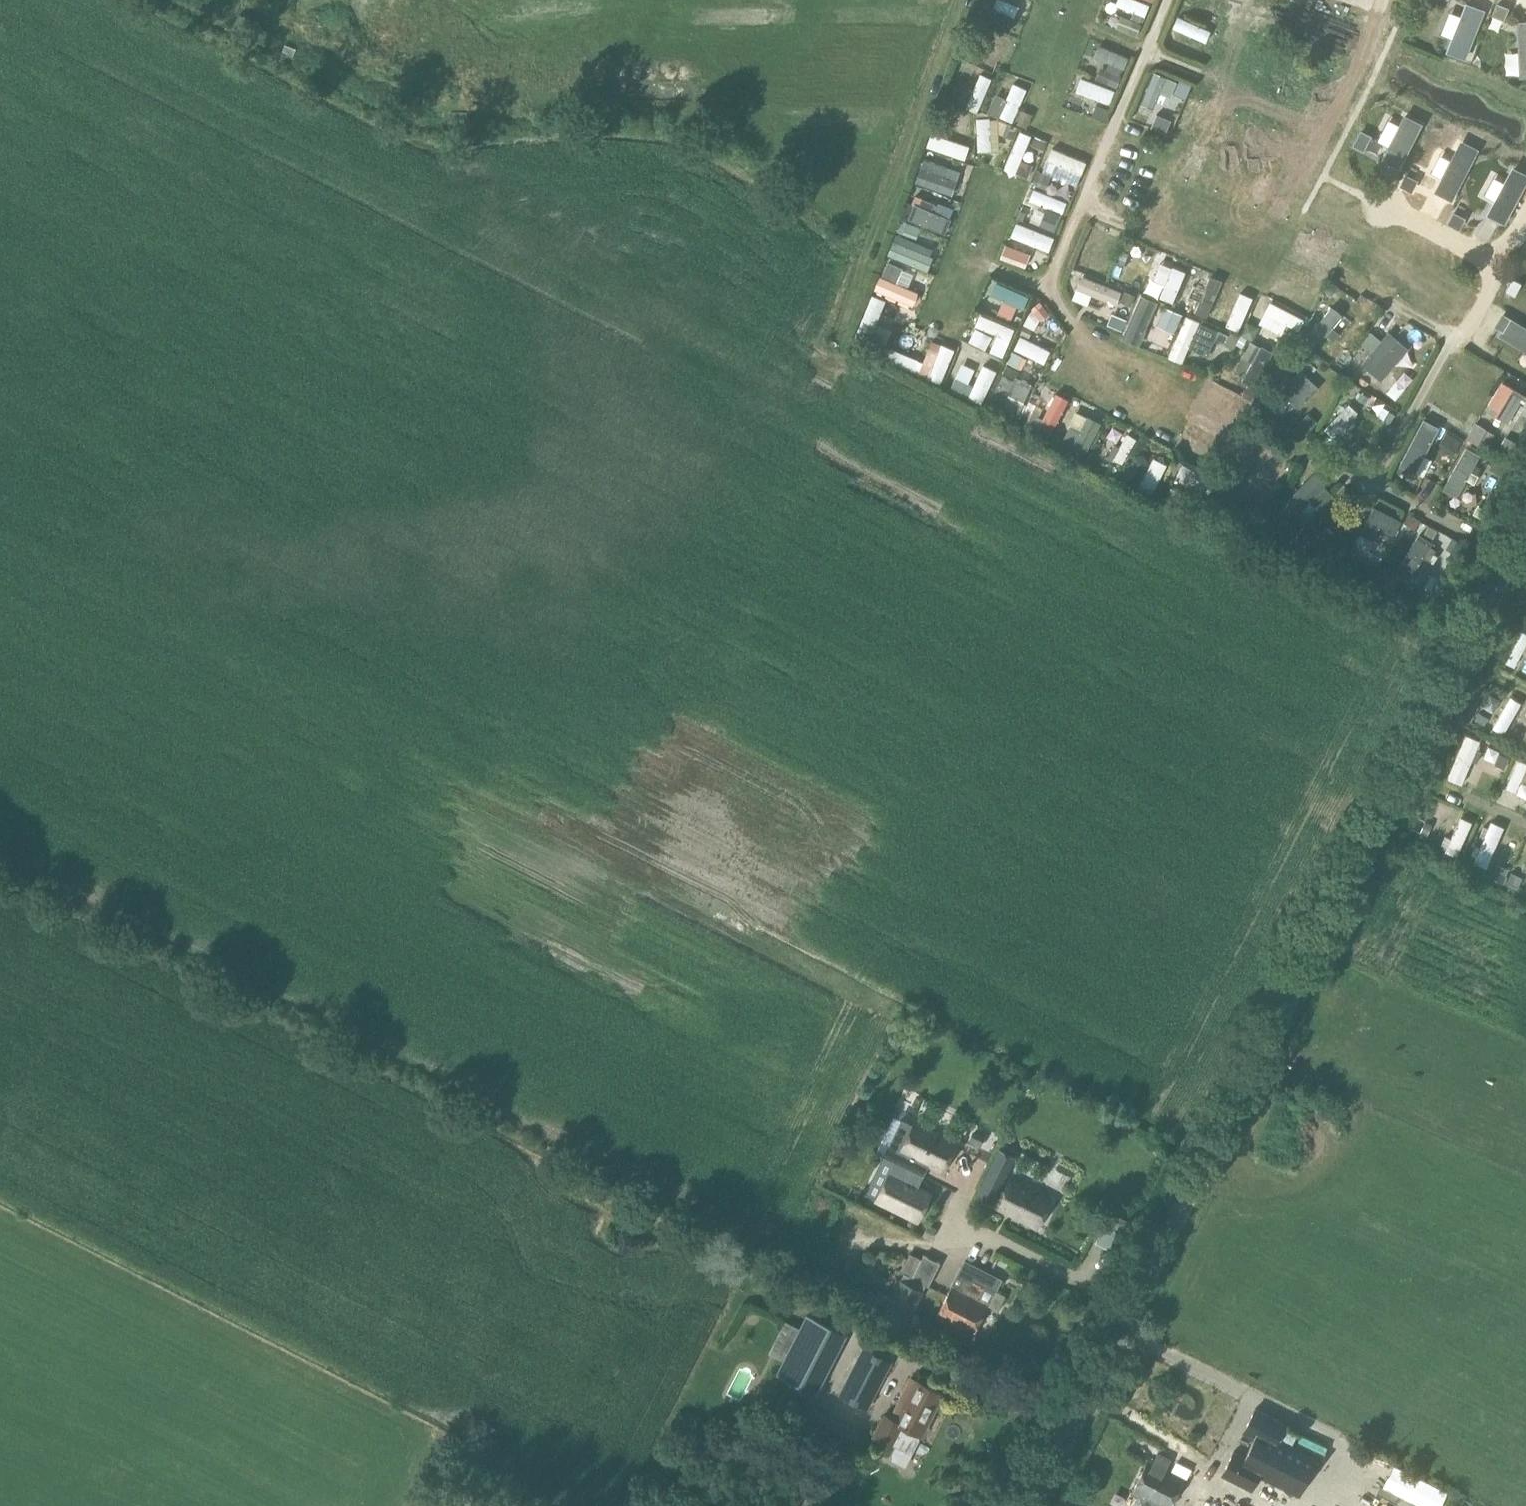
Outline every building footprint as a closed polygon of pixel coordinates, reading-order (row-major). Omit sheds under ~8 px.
[(995,0),(982,0),(975,17),(1009,32),(1015,19),(991,9),(995,0)] [(1136,0),(1116,0),(1115,5),(1144,16),(1148,5),(1136,0)] [(1127,40),(1139,46),(1150,22),(1107,3),(1101,17),(1131,31),(1127,40)] [(1484,10),(1466,3),(1446,52),(1465,59),(1484,10)] [(1517,21),(1519,78),(1525,77),(1525,21),(1517,21)] [(1097,45),(1092,57),(1123,69),(1128,58),(1097,45)] [(1123,86),(1126,73),(1094,64),(1091,77),(1123,86)] [(1171,97),(1177,82),(1154,72),(1142,103),(1154,108),(1160,92),(1171,97)] [(980,74),(968,102),(978,107),(991,79),(980,74)] [(1108,104),(1114,90),(1080,77),(1075,91),(1108,104)] [(1408,86),(1402,103),(1414,107),(1420,90),(1408,86)] [(995,101),(991,109),(1003,114),(1002,116),(1012,120),(1026,91),(1016,87),(1006,106),(995,101)] [(1365,114),(1356,130),(1371,139),(1380,123),(1365,114)] [(1422,124),(1403,115),(1387,147),(1405,157),(1422,124)] [(989,118),(976,119),(978,150),(990,150),(990,141),(997,141),(997,132),(990,132),(989,118)] [(944,139),(946,133),(937,130),(935,136),(931,134),(927,147),(964,159),(969,147),(944,139)] [(1030,136),(1019,131),(1004,169),(1015,174),(1030,136)] [(1352,150),(1380,165),(1385,155),(1357,140),(1352,150)] [(1461,141),(1434,192),(1452,201),(1478,150),(1461,141)] [(1052,149),(1043,170),(1076,184),(1085,163),(1052,149)] [(1388,191),(1400,201),(1429,165),(1417,156),(1388,191)] [(942,177),(946,168),(924,160),(916,182),(951,195),(956,182),(942,177)] [(1305,180),(1309,165),(1296,161),(1292,177),(1305,180)] [(1363,167),(1356,176),(1369,185),(1375,177),(1363,167)] [(1512,167),(1487,215),(1504,224),(1525,183),(1525,175),(1512,167)] [(1059,212),(1063,201),(1031,189),(1027,200),(1038,204),(1036,209),(1044,212),(1046,207),(1059,212)] [(914,204),(908,219),(945,234),(950,220),(936,214),(939,206),(915,196),(912,203),(914,204)] [(1016,223),(1011,236),(1048,251),(1053,238),(1016,223)] [(893,241),(888,254),(927,270),(932,257),(906,246),(909,240),(903,237),(900,244),(893,241)] [(896,283),(902,268),(888,262),(882,277),(880,276),(875,289),(912,305),(918,292),(896,283)] [(1173,304),(1187,270),(1175,265),(1165,288),(1160,286),(1157,294),(1162,296),(1161,299),(1173,304)] [(1082,276),(1077,289),(1116,304),(1120,291),(1082,276)] [(1206,318),(1221,281),(1210,277),(1205,289),(1198,286),(1195,295),(1201,298),(1195,313),(1206,318)] [(1029,297),(996,283),(990,295),(1023,310),(1029,297)] [(1077,303),(1116,321),(1122,310),(1083,292),(1077,303)] [(1240,330),(1253,297),(1242,293),(1237,307),(1229,304),(1221,323),(1240,330)] [(872,296),(855,337),(869,343),(886,301),(872,296)] [(1128,328),(1123,338),(1137,344),(1156,302),(1142,296),(1141,297),(1128,328)] [(1270,303),(1265,313),(1286,324),(1284,329),(1292,334),(1295,328),(1298,330),(1304,320),(1270,303)] [(1343,315),(1332,306),(1310,333),(1320,342),(1326,334),(1333,340),(1339,333),(1332,328),(1343,315)] [(1014,331),(980,316),(974,327),(996,337),(989,353),(1002,358),(1014,331)] [(1186,316),(1169,357),(1181,362),(1199,322),(1186,316)] [(1509,318),(1498,336),(1525,353),(1525,328),(1509,318)] [(1362,363),(1381,379),(1408,348),(1389,332),(1362,363)] [(1015,349),(1044,364),(1051,352),(1021,337),(1015,349)] [(1273,350),(1261,344),(1259,346),(1251,341),(1243,356),(1252,360),(1242,379),(1254,386),(1273,350)] [(940,345),(925,379),(939,385),(953,351),(940,345)] [(997,372),(983,366),(968,399),(982,405),(997,372)] [(1272,399),(1281,408),(1290,398),(1300,407),(1318,387),(1299,369),(1272,399)] [(1023,402),(1031,384),(1015,377),(1014,379),(1003,374),(988,405),(999,411),(1007,394),(1023,402)] [(1525,399),(1525,397),(1523,396),(1524,394),(1503,382),(1486,411),(1507,423),(1519,402),(1523,404),(1525,399)] [(1046,441),(1067,401),(1055,394),(1042,419),(1037,417),(1030,430),(1035,433),(1034,435),(1046,441)] [(1333,437),(1357,412),(1348,403),(1324,428),(1333,437)] [(1083,457),(1100,423),(1089,417),(1081,432),(1070,426),(1061,445),(1083,457)] [(1397,467),(1411,474),(1430,439),(1416,432),(1397,467)] [(1122,463),(1136,439),(1128,434),(1119,447),(1115,445),(1107,458),(1112,460),(1113,458),(1122,463)] [(1193,434),(1184,446),(1211,467),(1221,455),(1193,434)] [(1476,475),(1480,468),(1474,465),(1480,454),(1467,446),(1443,489),(1456,497),(1470,472),(1476,475)] [(1154,458),(1139,487),(1151,493),(1166,465),(1154,458)] [(1183,464),(1177,474),(1197,485),(1192,493),(1204,500),(1214,483),(1183,464)] [(1323,486),(1325,484),(1314,473),(1279,510),(1290,520),(1309,500),(1318,509),(1332,495),(1323,486)] [(1394,535),(1400,521),(1375,508),(1362,535),(1376,542),(1381,529),(1394,535)] [(1429,560),(1435,551),(1429,547),(1432,543),(1419,535),(1396,571),(1408,580),(1423,556),(1429,560)] [(1504,661),(1514,666),(1525,643),(1525,633),(1520,630),(1504,661)] [(1504,733),(1521,702),(1511,696),(1493,727),(1504,733)] [(1480,742),(1467,736),(1448,779),(1462,786),(1480,742)] [(1519,759),(1507,787),(1516,791),(1521,780),(1525,782),(1525,762),(1519,759)] [(1452,836),(1446,851),(1456,856),(1472,822),(1461,818),(1460,819),(1452,836)] [(1503,829),(1490,824),(1474,864),(1486,869),(1503,829)] [(924,1118),(947,1127),(952,1113),(929,1104),(924,1118)] [(915,1124),(902,1149),(903,1149),(897,1162),(924,1175),(923,1175),(929,1162),(943,1169),(955,1144),(915,1124)] [(968,1140),(981,1147),(986,1136),(973,1130),(968,1140)] [(897,1162),(890,1174),(877,1199),(918,1219),(930,1194),(917,1187),(923,1175),(924,1176),(924,1175),(897,1162)] [(1009,1180),(997,1205),(1037,1225),(1050,1200),(1009,1180)] [(910,1253),(899,1278),(900,1279),(881,1315),(904,1327),(923,1291),(922,1290),(926,1284),(929,1285),(940,1262),(924,1254),(922,1258),(910,1253)] [(988,1303),(979,1298),(986,1285),(978,1281),(983,1270),(964,1260),(958,1272),(964,1275),(958,1288),(952,1285),(936,1317),(972,1335),(988,1303)] [(876,1319),(881,1309),(869,1304),(864,1313),(876,1319)] [(792,1331),(777,1324),(763,1357),(780,1364),(775,1375),(792,1382),(789,1389),(821,1403),(850,1335),(838,1329),(835,1337),(796,1320),(792,1331)] [(868,1409),(893,1361),(863,1346),(838,1394),(868,1409)] [(943,1393),(911,1378),(892,1417),(885,1413),(874,1434),(893,1444),(903,1424),(922,1434),(943,1393)] [(848,1451),(859,1431),(805,1403),(796,1424),(848,1451)] [(1278,1438),(1285,1423),(1255,1408),(1244,1431),(1255,1437),(1245,1457),(1234,1451),(1222,1474),(1252,1489),(1260,1474),(1299,1494),(1317,1458),(1278,1438)] [(1172,1459),(1157,1452),(1152,1461),(1148,1459),(1132,1492),(1160,1505),(1170,1505),(1184,1477),(1166,1468),(1172,1459)]
